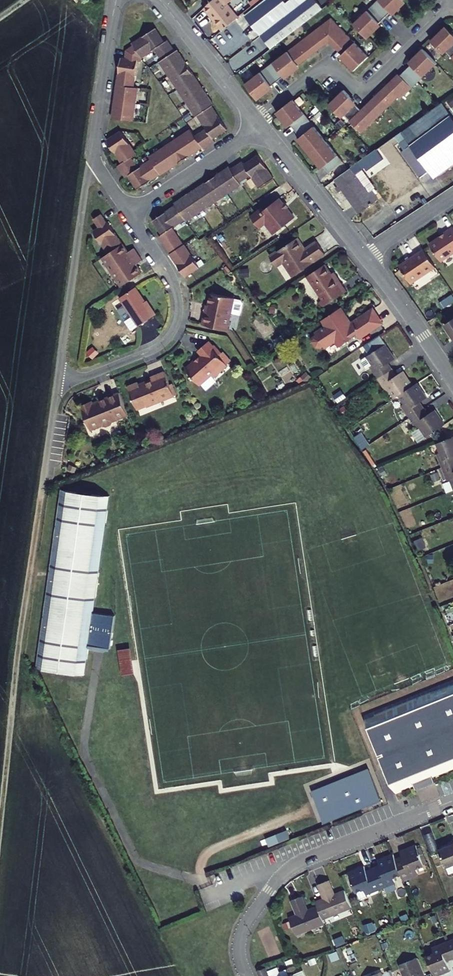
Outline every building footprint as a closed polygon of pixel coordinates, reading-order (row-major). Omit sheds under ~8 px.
[(202,11),(220,33),(236,20),(226,6),(233,1),(232,0),(214,0),(202,11)] [(299,0),(265,0),(244,17),(269,49),(296,27),(286,15),(301,3),(299,0)] [(374,40),(383,31),(381,29),(385,24),(396,13),(399,16),(407,9),(404,6),(409,0),(385,0),(359,25),(374,40)] [(374,58),(336,19),(250,85),(263,102),(273,94),(271,91),(277,87),(289,78),(290,80),(302,72),(300,69),(329,47),(328,45),(333,41),(335,42),(350,58),(347,60),(359,72),(374,58)] [(157,27),(133,43),(134,44),(142,56),(154,48),(158,53),(172,44),(168,39),(166,40),(157,27)] [(436,43),(449,56),(451,54),(452,55),(452,31),(450,28),(436,43)] [(142,56),(134,44),(125,49),(124,58),(119,58),(116,83),(133,85),(137,59),(141,60),(142,56)] [(176,50),(172,44),(158,53),(162,59),(161,60),(170,74),(188,62),(178,48),(176,50)] [(441,66),(427,51),(415,62),(418,65),(416,67),(404,78),(393,88),(392,86),(368,109),(369,111),(367,114),(365,112),(358,105),(359,103),(348,92),(333,106),(346,120),(349,117),(366,135),(403,99),(405,100),(441,66)] [(236,74),(248,65),(241,56),(229,66),(236,74)] [(197,76),(188,62),(170,74),(179,88),(197,76)] [(206,90),(197,76),(179,88),(188,101),(206,90)] [(133,85),(116,83),(114,99),(135,101),(137,86),(133,85)] [(216,104),(206,90),(188,101),(198,116),(200,115),(213,106),(216,104)] [(135,101),(114,99),(112,116),(133,118),(135,101)] [(297,101),(281,114),(292,129),(295,127),(304,139),(301,141),(321,166),(323,164),(327,169),(332,175),(346,164),(297,101)] [(229,130),(213,106),(200,115),(208,128),(203,132),(212,146),(217,142),(216,139),(229,130)] [(444,107),(333,181),(337,186),(334,189),(337,193),(340,191),(357,215),(376,202),(369,192),(365,195),(352,177),(398,146),(419,178),(426,173),(452,155),(452,120),(444,107)] [(137,150),(122,129),(108,139),(125,163),(120,166),(124,172),(138,163),(134,157),(139,154),(137,150)] [(197,136),(193,129),(179,138),(191,156),(205,147),(197,136)] [(212,146),(203,132),(197,136),(205,147),(206,149),(212,146)] [(191,156),(179,138),(165,148),(177,166),(191,156)] [(177,166),(165,148),(151,157),(154,160),(163,173),(163,175),(177,166)] [(426,173),(432,182),(452,168),(452,155),(426,173)] [(239,163),(234,167),(243,180),(248,177),(257,190),(271,180),(256,157),(241,167),(239,163)] [(141,170),(138,163),(124,172),(128,178),(131,176),(140,188),(163,173),(154,160),(141,170)] [(228,170),(227,168),(213,177),(225,195),(239,186),(237,184),(243,180),(234,167),(228,170)] [(225,195),(213,177),(199,186),(211,204),(225,195)] [(211,204),(199,186),(186,195),(198,213),(211,204)] [(198,213),(186,195),(172,204),(173,206),(183,221),(184,222),(198,213)] [(261,213),(259,210),(248,219),(257,230),(263,225),(271,236),(292,220),(276,201),(261,213)] [(173,206),(149,222),(160,237),(170,230),(183,221),(173,206)] [(101,228),(109,223),(104,215),(96,220),(101,228)] [(95,232),(110,255),(124,246),(110,223),(109,223),(101,228),(95,232)] [(451,229),(440,237),(441,239),(427,248),(438,264),(452,255),(452,232),(451,229)] [(156,239),(160,245),(174,236),(170,230),(160,237),(156,239)] [(160,245),(165,252),(179,243),(174,236),(160,245)] [(304,250),(296,239),(268,258),(275,269),(283,264),(293,279),(313,264),(312,263),(324,255),(315,243),(304,250)] [(199,270),(179,243),(165,252),(184,280),(199,270)] [(113,273),(140,256),(136,250),(129,254),(124,246),(110,255),(104,259),(113,273)] [(432,270),(420,251),(395,267),(407,286),(432,270)] [(143,262),(140,256),(113,273),(122,288),(143,275),(137,267),(143,262)] [(329,277),(323,267),(305,280),(321,303),(324,308),(345,295),(339,286),(337,288),(329,277)] [(332,276),(329,277),(337,288),(339,286),(332,276)] [(149,307),(137,289),(121,299),(140,328),(157,317),(150,306),(149,307)] [(204,313),(200,327),(225,333),(229,316),(238,318),(240,307),(239,304),(233,303),(233,301),(210,296),(207,308),(206,314),(204,313)] [(319,346),(321,348),(318,350),(317,355),(320,359),(325,359),(328,358),(329,360),(379,326),(369,312),(348,326),(337,311),(319,323),(330,339),(319,346)] [(211,349),(207,344),(196,353),(200,357),(193,363),(192,363),(191,363),(190,363),(182,371),(196,387),(209,377),(211,380),(225,368),(216,358),(219,356),(212,348),(211,349)] [(369,370),(378,382),(390,374),(386,367),(390,365),(395,362),(385,348),(362,363),(362,365),(367,372),(369,370)] [(137,386),(136,382),(126,386),(134,409),(144,406),(144,407),(172,397),(163,372),(149,377),(150,381),(137,386)] [(391,393),(396,400),(401,397),(413,389),(403,374),(398,378),(395,380),(390,374),(378,382),(387,396),(391,393)] [(401,397),(405,404),(401,407),(410,420),(423,411),(419,405),(422,403),(427,399),(418,385),(413,389),(401,397)] [(127,414),(118,392),(99,400),(99,401),(92,404),(90,401),(79,405),(89,429),(102,424),(106,425),(110,423),(112,420),(127,414)] [(444,425),(435,411),(430,415),(427,417),(423,411),(410,420),(419,433),(423,430),(428,437),(444,425)] [(438,455),(443,470),(452,466),(452,439),(439,445),(442,453),(438,455)] [(443,470),(449,485),(452,483),(452,466),(443,470)] [(108,496),(59,489),(33,668),(81,675),(108,496)] [(129,650),(117,652),(120,677),(133,675),(129,650)] [(111,653),(101,654),(102,664),(112,662),(111,653)] [(361,716),(391,796),(410,789),(429,781),(452,772),(452,682),(361,716)] [(375,802),(363,771),(308,793),(319,823),(375,802)] [(430,785),(429,781),(410,789),(411,793),(430,785)] [(284,839),(281,831),(270,835),(274,843),(284,839)] [(407,861),(400,864),(404,874),(406,879),(421,873),(419,868),(427,865),(419,846),(403,852),(405,857),(407,861)] [(443,850),(449,866),(452,865),(452,846),(443,850)] [(384,871),(377,873),(383,888),(398,882),(396,877),(404,874),(400,864),(398,859),(396,855),(380,861),(382,866),(384,871)] [(383,888),(377,873),(370,876),(368,871),(366,867),(351,873),(358,892),(366,889),(368,894),(383,888)] [(331,881),(329,882),(334,896),(337,895),(331,881)] [(324,919),(354,908),(348,891),(337,895),(334,896),(329,882),(321,884),(326,899),(318,902),(320,907),(324,919)] [(304,896),(301,897),(307,912),(309,911),(304,896)] [(297,934),(326,924),(324,919),(320,907),(309,911),(307,912),(301,897),(294,900),(299,914),(291,917),(297,934)] [(436,955),(429,957),(436,975),(452,970),(450,964),(448,961),(452,959),(452,951),(450,944),(434,950),(436,955)] [(406,975),(427,975),(420,957),(401,964),(406,975)] [(267,967),(258,970),(260,975),(270,975),(271,975),(267,967)]
